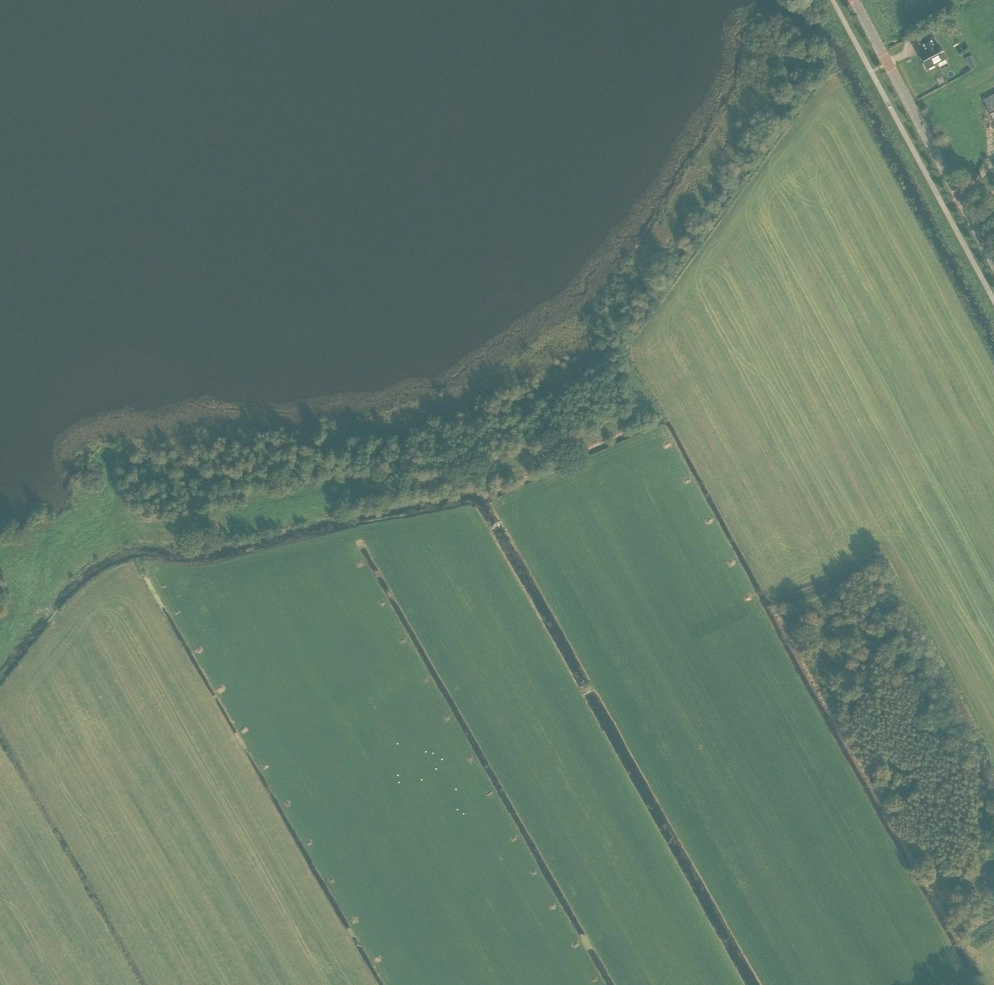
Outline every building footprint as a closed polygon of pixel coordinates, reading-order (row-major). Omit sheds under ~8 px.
[(936,45),(931,36),(919,42),(922,49),(923,49),(925,52),(919,55),(927,69),(946,59),(938,44),(936,45)] [(976,66),(972,56),(965,59),(970,69),(976,66)] [(984,100),(993,120),(993,95),(984,100)]
